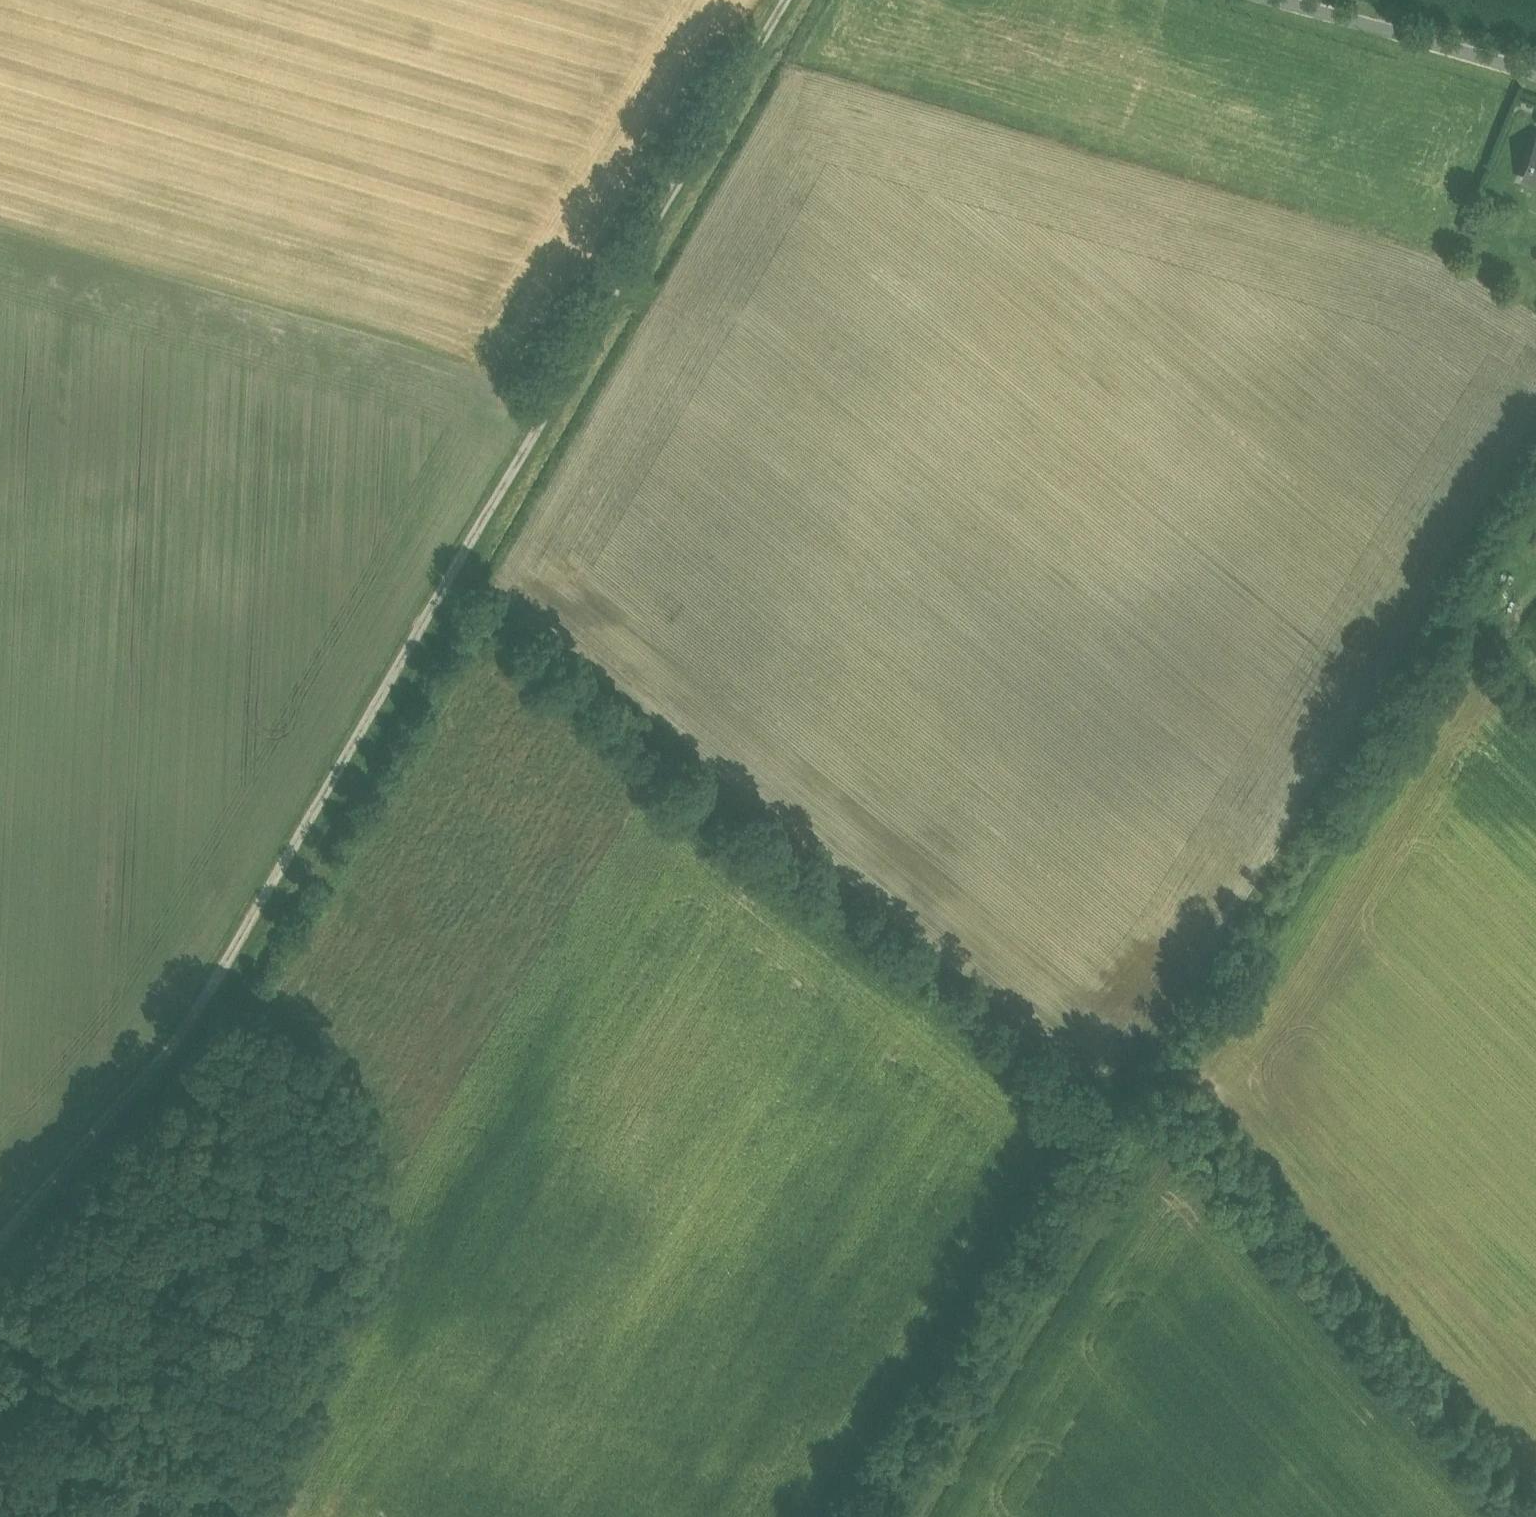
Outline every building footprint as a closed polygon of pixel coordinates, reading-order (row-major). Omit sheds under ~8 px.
[(1524,177),(1535,181),(1535,143),(1524,177)]
